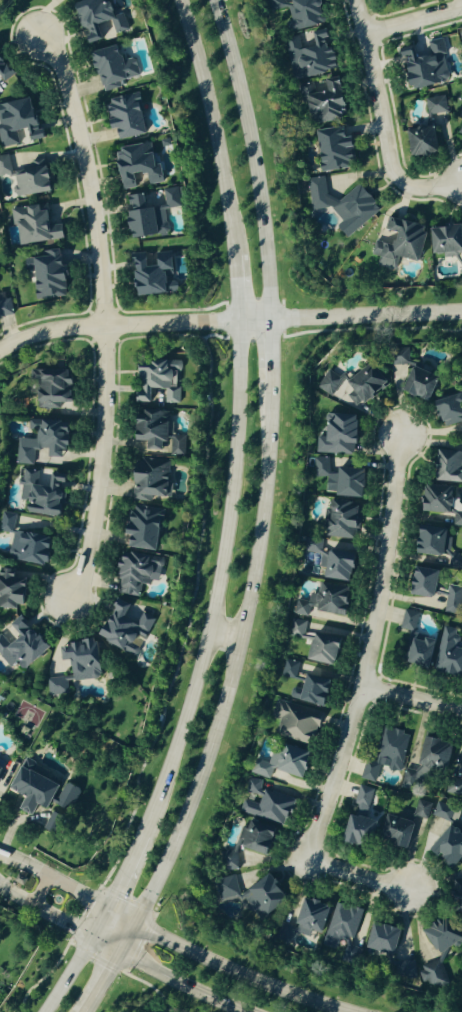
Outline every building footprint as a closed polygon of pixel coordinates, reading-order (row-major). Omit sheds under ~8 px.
[(123,12),(113,14),(109,1),(95,5),(94,0),(81,0),(72,3),(81,36),(80,36),(82,43),(128,30),(123,12)] [(282,0),(265,0),(269,12),(284,8),(282,0)] [(315,0),(285,0),(293,30),(321,23),(315,0)] [(294,80),(332,69),(321,29),(283,40),(294,80)] [(447,81),(440,39),(425,42),(427,52),(414,54),(413,46),(396,49),(403,88),(447,81)] [(119,87),(118,81),(137,76),(132,57),(117,61),(113,45),(88,52),(99,93),(119,87)] [(0,61),(0,79),(2,81),(11,75),(0,61)] [(298,87),(307,123),(343,115),(334,76),(320,80),(320,82),(298,87)] [(144,134),(137,93),(107,99),(108,106),(104,107),(106,119),(103,119),(105,129),(112,128),(114,139),(144,134)] [(426,115),(445,113),(443,96),(424,98),(426,115)] [(43,138),(41,129),(32,130),(25,98),(0,103),(0,147),(43,138)] [(461,137),(461,119),(460,119),(453,133),(461,137)] [(311,132),(317,172),(351,167),(345,126),(311,132)] [(407,156),(434,152),(430,126),(403,130),(407,156)] [(118,190),(133,188),(131,175),(142,173),(145,185),(161,182),(157,164),(152,165),(148,142),(113,148),(115,160),(112,160),(118,190)] [(42,166),(9,172),(7,155),(0,156),(0,177),(11,175),(14,196),(46,191),(42,166)] [(338,235),(364,231),(362,217),(370,216),(366,191),(334,196),(334,195),(326,196),(323,178),(302,181),(309,223),(335,218),(338,235)] [(166,232),(162,210),(178,207),(175,189),(155,193),(158,206),(142,209),(139,193),(123,196),(126,210),(121,211),(127,240),(166,232)] [(14,245),(60,239),(58,225),(47,227),(45,209),(35,210),(35,205),(10,209),(14,245)] [(414,261),(420,239),(419,225),(403,221),(390,218),(386,218),(384,229),(391,231),(388,241),(373,241),(370,255),(370,265),(396,271),(399,259),(408,261),(414,261)] [(427,256),(452,255),(452,252),(459,251),(457,225),(426,227),(427,256)] [(32,299),(63,296),(58,249),(43,251),(43,256),(28,258),(32,299)] [(131,297),(173,292),(169,252),(150,254),(151,266),(144,267),(142,253),(126,255),(131,297)] [(422,403),(430,383),(428,373),(419,370),(421,365),(408,359),(406,349),(388,353),(390,365),(395,367),(405,365),(406,371),(397,393),(397,396),(403,395),(422,403)] [(177,404),(177,388),(167,388),(167,374),(178,374),(178,361),(143,360),(143,365),(132,365),(132,404),(177,404)] [(386,389),(372,365),(342,381),(349,393),(345,395),(353,408),(386,389)] [(66,404),(68,370),(29,368),(28,383),(34,383),(33,408),(58,410),(59,403),(66,404)] [(341,379),(326,370),(314,388),(329,398),(341,379)] [(167,413),(131,410),(129,439),(135,440),(134,449),(157,450),(158,444),(169,444),(168,455),(182,456),(183,437),(170,436),(171,422),(166,422),(167,413)] [(352,415),(318,415),(317,453),(351,454),(352,415)] [(15,465),(31,466),(32,450),(43,451),(43,456),(61,457),(63,422),(26,420),(26,429),(34,430),(33,440),(16,439),(15,465)] [(460,483),(461,448),(433,448),(432,482),(460,483)] [(311,477),(330,477),(331,458),(312,457),(311,477)] [(129,459),(128,496),(167,497),(167,460),(129,459)] [(358,469),(332,469),(332,497),(358,497),(358,469)] [(56,517),(57,507),(56,507),(59,475),(21,472),(18,503),(23,504),(22,514),(56,517)] [(456,507),(456,499),(450,499),(450,487),(418,486),(417,513),(452,514),(452,527),(461,527),(461,507),(456,507)] [(153,551),(158,511),(124,506),(118,546),(153,551)] [(355,507),(324,507),(324,539),(350,538),(350,531),(356,531),(355,507)] [(13,514),(0,512),(0,533),(11,534),(13,514)] [(442,529),(414,524),(409,553),(437,558),(442,529)] [(14,560),(42,567),(49,540),(12,531),(6,554),(15,556),(14,560)] [(346,582),(351,548),(303,542),(302,554),(318,556),(317,569),(321,570),(320,579),(346,582)] [(138,597),(139,582),(157,584),(159,557),(115,552),(112,578),(117,578),(116,594),(138,597)] [(434,571),(408,567),(404,595),(429,599),(434,571)] [(20,609),(21,571),(0,570),(0,608),(20,609)] [(341,617),(345,588),(316,584),(315,595),(307,594),(306,602),(294,600),(292,616),(307,618),(308,612),(341,617)] [(444,613),(457,614),(458,589),(445,588),(444,613)] [(153,618),(140,613),(136,623),(124,618),(129,606),(111,598),(94,639),(133,655),(137,645),(133,644),(136,636),(145,639),(153,618)] [(398,629),(413,632),(417,612),(402,610),(398,629)] [(16,616),(5,625),(7,628),(0,634),(0,659),(7,667),(13,662),(20,670),(44,649),(16,616)] [(302,637),(304,621),(290,620),(288,636),(302,637)] [(454,641),(456,631),(443,628),(433,672),(461,679),(461,643),(454,641)] [(329,667),(337,640),(310,632),(302,660),(329,667)] [(429,639),(407,635),(402,665),(424,669),(429,639)] [(70,682),(101,679),(97,640),(55,645),(57,661),(68,660),(70,682)] [(287,661),(282,675),(291,679),(297,665),(287,661)] [(297,691),(289,688),(286,699),(320,708),(327,682),(301,675),(297,691)] [(47,695),(67,695),(67,678),(46,678),(47,695)] [(320,713),(276,701),(272,715),(277,717),(273,735),(311,745),(320,713)] [(397,774),(409,736),(380,727),(368,765),(363,763),(358,778),(373,783),(378,769),(397,774)] [(448,744),(420,738),(413,771),(407,770),(405,784),(422,787),(425,770),(442,773),(448,744)] [(298,779),(305,752),(271,743),(266,763),(252,759),(248,774),(268,779),(270,772),(298,779)] [(457,747),(446,794),(461,798),(461,748),(457,747)] [(43,809),(54,784),(15,767),(5,790),(20,797),(15,810),(31,817),(36,807),(43,809)] [(284,823),(290,796),(260,791),(262,782),(247,779),(244,794),(258,797),(257,804),(241,801),(238,814),(284,823)] [(52,807),(68,814),(79,792),(63,784),(52,807)] [(366,813),(371,789),(356,786),(351,810),(366,813)] [(431,803),(416,800),(413,817),(428,820),(431,803)] [(431,815),(448,823),(453,809),(437,802),(431,815)] [(374,840),(402,850),(411,824),(383,814),(374,840)] [(354,847),(355,838),(367,841),(371,821),(342,816),(337,844),(354,847)] [(265,857),(273,830),(243,821),(235,848),(265,857)] [(461,855),(461,839),(448,825),(425,849),(447,871),(461,855)] [(209,890),(220,905),(238,893),(256,920),(282,903),(262,874),(241,888),(232,874),(209,890)] [(298,899),(288,929),(314,938),(324,908),(298,899)] [(321,946),(337,950),(341,937),(353,940),(361,911),(333,903),(321,946)] [(419,931),(430,954),(457,942),(446,919),(419,931)] [(395,931),(368,923),(361,949),(389,957),(395,931)] [(396,977),(414,973),(411,960),(393,965),(396,977)]
